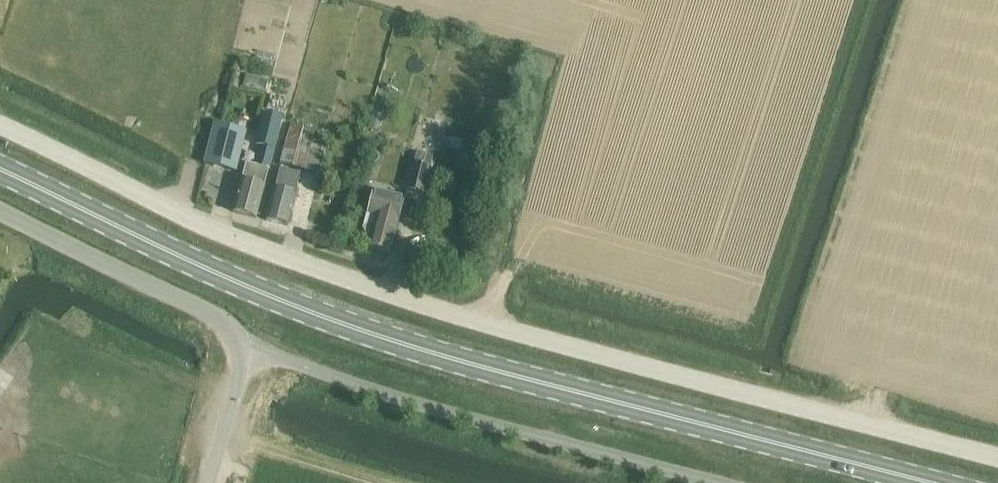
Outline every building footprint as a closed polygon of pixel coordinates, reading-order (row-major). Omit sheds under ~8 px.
[(336,107),(333,115),(343,118),(345,110),(336,107)] [(317,108),(310,131),(323,135),(330,112),(317,108)] [(373,112),(368,129),(378,132),(383,115),(373,112)] [(257,218),(262,199),(280,119),(265,115),(255,148),(259,150),(254,173),(244,170),(238,193),(233,212),(257,218)] [(217,126),(208,164),(239,172),(248,133),(217,126)] [(305,129),(291,126),(281,165),(319,174),(327,148),(301,141),(305,129)] [(431,160),(414,156),(406,188),(423,191),(431,160)] [(275,190),(274,190),(266,221),(288,226),(296,195),(295,195),(301,174),(280,169),(275,190)] [(372,197),(368,214),(364,229),(367,234),(372,235),(369,247),(391,252),(396,233),(402,204),(372,197)]
